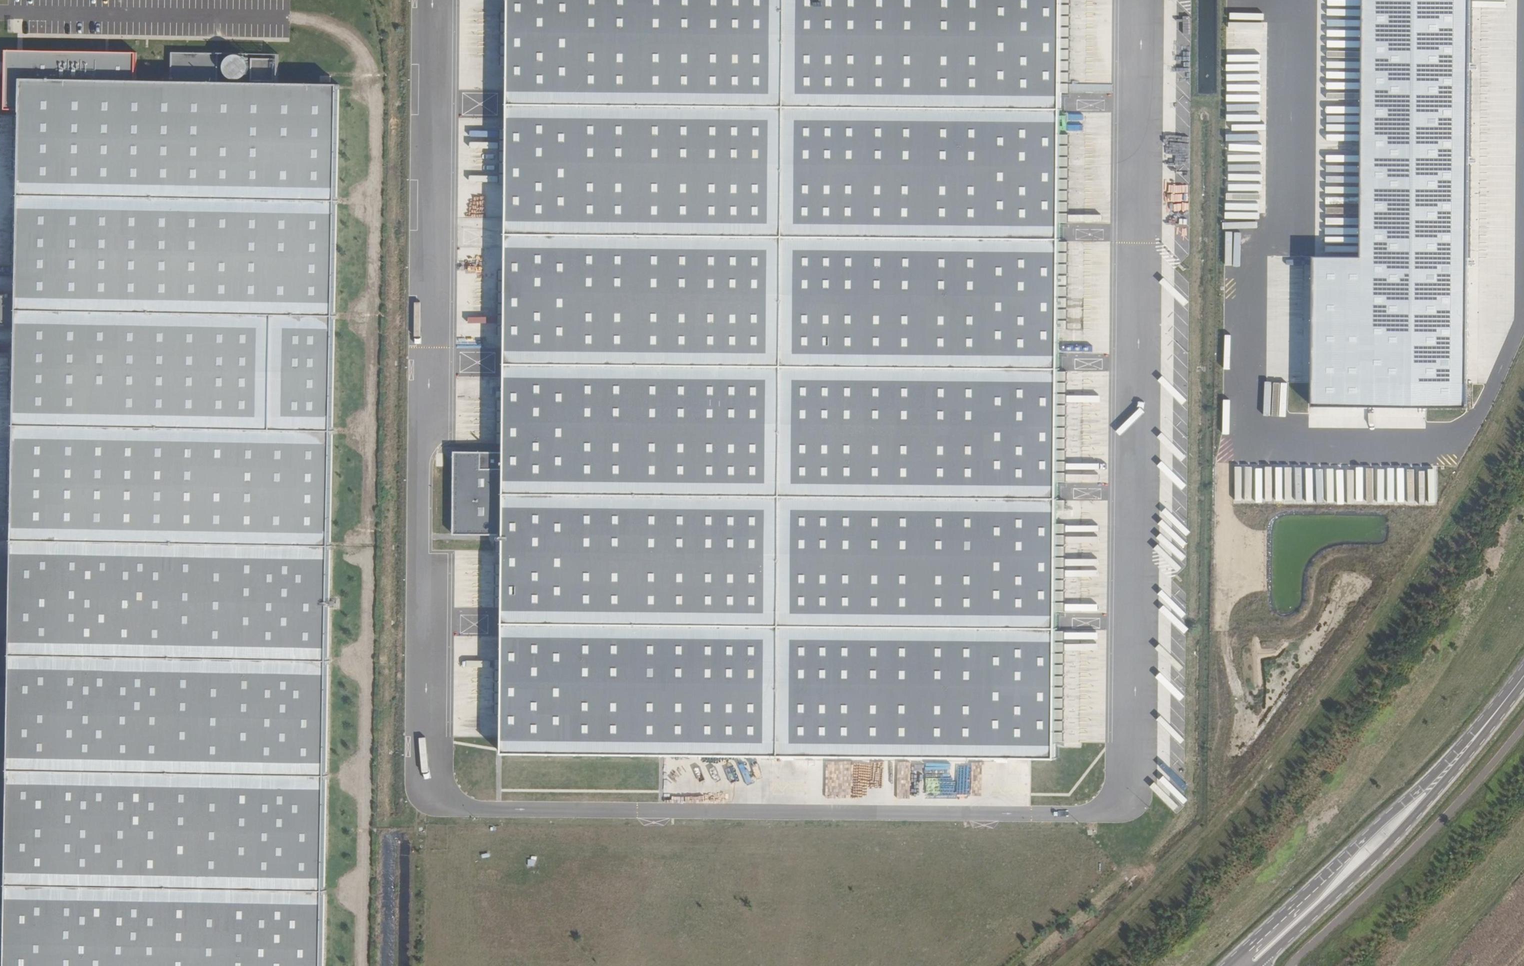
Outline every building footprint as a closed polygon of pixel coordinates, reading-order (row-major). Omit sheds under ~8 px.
[(505,449),(457,449),(457,525),(504,525),(503,754),(1068,757),(1072,0),(507,0),(505,449)] [(1364,254),(1317,255),(1315,403),(1467,405),(1472,0),(1368,0),(1364,254)] [(7,50),(6,109),(22,110),(18,296),(0,295),(0,325),(18,325),(8,869),(0,868),(0,901),(7,901),(5,965),(326,965),(342,82),(218,79),(219,51),(171,50),(171,81),(135,80),(136,52),(7,50)] [(1161,265),(1172,269),(1175,259),(1181,261),(1183,252),(1174,249),(1175,243),(1168,240),(1161,265)] [(492,313),(475,313),(476,348),(493,348),(492,313)] [(1416,479),(1416,504),(1435,504),(1435,479),(1416,479)]
